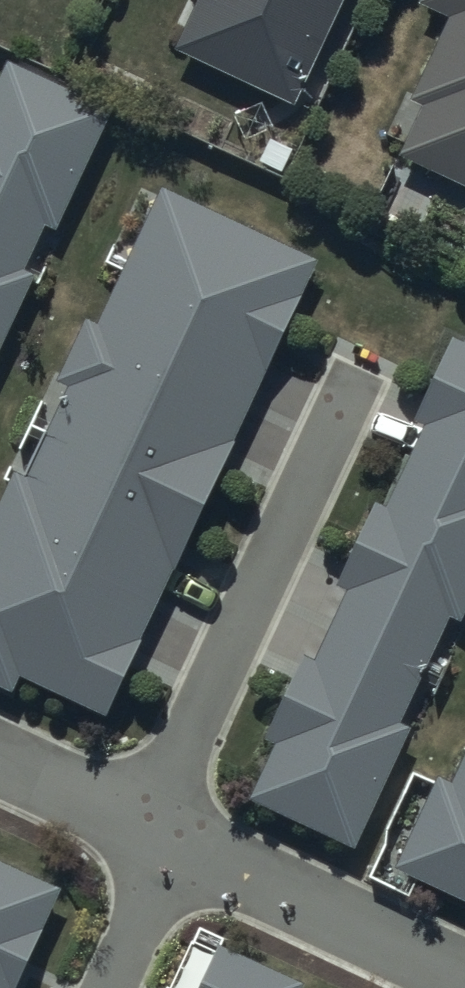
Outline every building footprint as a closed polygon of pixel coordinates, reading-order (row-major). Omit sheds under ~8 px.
[(172,53),(293,110),(344,0),(197,0),(172,53)] [(415,4),(446,19),(406,103),(419,108),(395,159),(464,191),(464,0),(417,0),(415,4)] [(38,279),(25,274),(44,234),(53,238),(110,116),(6,68),(0,81),(0,361),(38,279)] [(10,696),(19,677),(105,717),(316,263),(162,192),(98,331),(86,325),(58,385),(67,389),(25,479),(13,473),(0,502),(0,691),(10,696)] [(255,802),(347,844),(450,623),(463,629),(464,624),(464,343),(463,348),(451,343),(414,423),(425,428),(387,510),(376,505),(338,586),(350,591),(315,665),(306,661),(270,739),(282,744),(255,802)] [(393,890),(464,923),(464,784),(456,803),(438,794),(393,890)] [(50,893),(0,871),(0,987),(8,987),(50,893)] [(199,987),(306,987),(307,986),(219,945),(199,987)]
